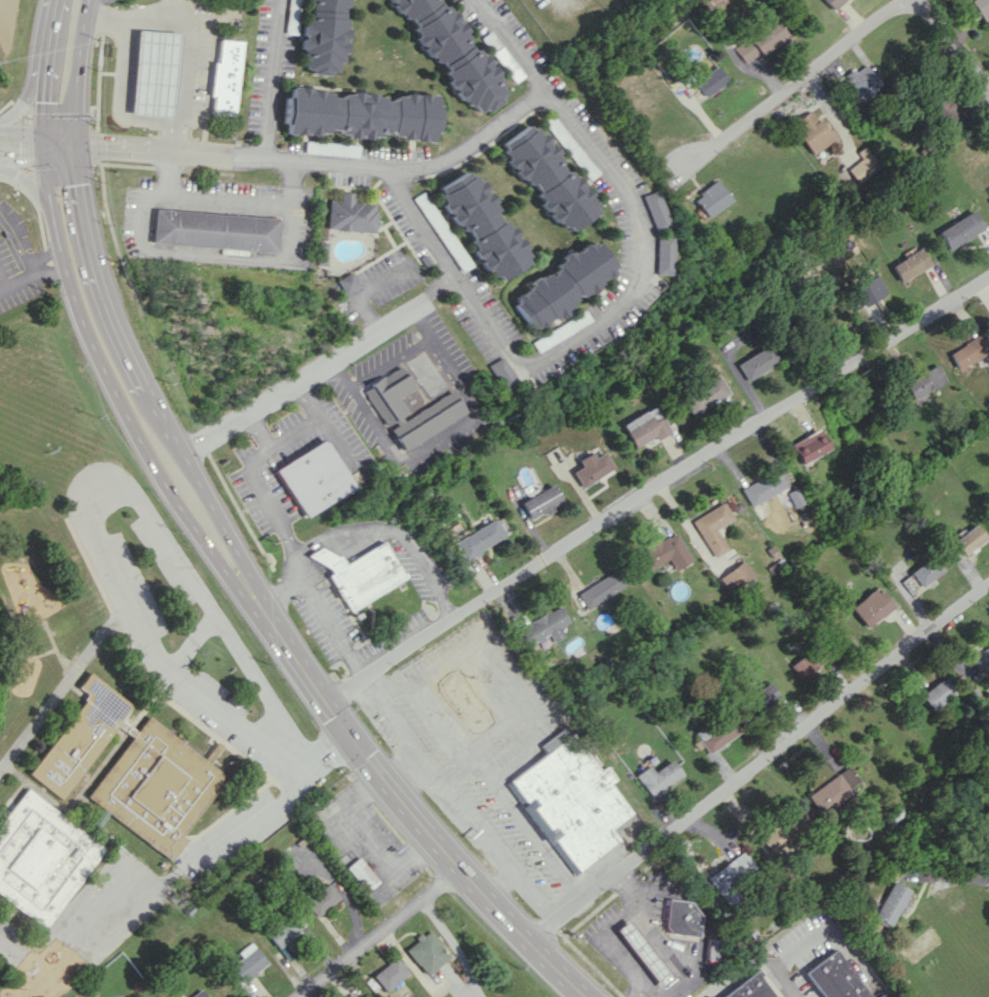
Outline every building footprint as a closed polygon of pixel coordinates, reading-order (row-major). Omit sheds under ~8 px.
[(284,23),(295,24),(295,0),(285,0),(284,23)] [(344,43),(343,43),(344,31),(340,13),(340,7),(343,6),(346,0),(302,0),(302,6),(304,7),(305,13),(299,26),(299,32),(300,37),(298,41),(298,43),(303,62),(302,68),(316,74),(320,74),(335,71),(335,67),(343,50),(344,43)] [(452,87),(469,107),(474,105),(480,112),(491,108),(507,95),(503,89),(497,73),(470,41),(465,28),(442,0),(390,0),(406,19),(410,18),(412,21),(420,41),(448,75),(452,87)] [(707,6),(719,15),(730,0),(712,0),(707,6)] [(842,0),(821,0),(831,10),(842,0)] [(969,0),(986,22),(988,20),(988,0),(970,0),(969,0)] [(731,48),(744,64),(782,34),(770,18),(731,48)] [(174,33),(134,30),(127,112),(168,115),(174,33)] [(235,41),(213,40),(212,61),(208,61),(206,114),(231,115),(235,41)] [(850,97),(875,80),(864,64),(839,81),(850,97)] [(692,81),(702,97),(725,81),(714,65),(692,81)] [(436,95),(395,94),(390,102),(372,93),(342,92),(339,97),(333,97),(316,88),(288,87),(288,91),(282,101),(282,123),(285,125),(285,134),(325,135),(328,129),(334,130),(349,138),(375,139),(378,132),(389,133),(403,140),(433,141),(433,138),(438,128),(439,105),(436,104),(436,95)] [(946,136),(962,129),(947,96),(931,103),(946,136)] [(809,154),(831,139),(811,108),(793,119),(801,131),(796,134),(809,154)] [(593,212),(590,200),(537,126),(523,129),(503,143),(506,157),(526,186),(532,184),(536,189),(538,200),(558,229),(573,226),(593,212)] [(855,151),(860,159),(846,168),(855,183),(878,168),(864,145),(855,151)] [(438,186),(486,283),(523,265),(474,168),(438,186)] [(691,200),(704,217),(728,198),(713,179),(696,192),(698,195),(691,200)] [(639,195),(651,232),(666,226),(654,190),(639,195)] [(424,191),(414,197),(460,270),(470,264),(424,191)] [(330,199),(329,230),(376,231),(376,202),(354,201),(354,192),(341,192),(341,199),(330,199)] [(154,208),(279,218),(276,252),(151,242),(154,208)] [(973,209),(936,231),(947,249),(984,227),(973,209)] [(652,235),(650,273),(665,274),(668,236),(652,235)] [(321,241),(319,264),(328,264),(330,242),(321,241)] [(527,331),(548,318),(551,320),(560,314),(569,298),(574,295),(577,297),(590,288),(596,279),(603,275),(608,266),(598,249),(586,242),(572,250),(569,248),(559,255),(546,275),(541,272),(522,284),(524,288),(516,293),(510,304),(527,331)] [(888,265),(898,282),(929,265),(919,247),(888,265)] [(426,253),(420,257),(424,265),(431,261),(426,253)] [(352,271),(338,280),(347,293),(360,285),(352,271)] [(885,293),(875,274),(849,288),(860,307),(885,293)] [(580,309),(528,342),(534,352),(586,319),(580,309)] [(988,354),(988,353),(981,335),(949,350),(957,368),(988,354)] [(734,364),(745,380),(777,360),(767,344),(734,364)] [(485,365),(498,356),(516,382),(503,391),(485,365)] [(904,380),(912,398),(946,384),(938,365),(904,380)] [(396,395),(411,387),(400,367),(361,387),(381,425),(405,413),(396,395)] [(691,416),(727,393),(715,375),(680,399),(691,416)] [(400,450),(463,413),(450,391),(387,427),(400,450)] [(621,422),(633,448),(643,444),(644,446),(668,434),(655,406),(621,422)] [(788,443),(799,464),(827,449),(816,428),(788,443)] [(353,484),(324,439),(275,471),(307,518),(353,484)] [(576,460),(580,466),(572,471),(582,487),(613,467),(603,451),(593,457),(590,452),(576,460)] [(740,486),(749,505),(782,489),(773,471),(740,486)] [(519,500),(528,520),(552,508),(551,505),(561,501),(553,485),(519,500)] [(792,507),(801,503),(793,488),(785,492),(792,507)] [(731,519),(722,502),(691,520),(713,558),(727,549),(715,528),(731,519)] [(461,559),(503,539),(494,520),(452,539),(461,559)] [(952,541),(964,555),(986,538),(974,524),(952,541)] [(691,562),(677,532),(636,550),(645,571),(669,560),(673,569),(691,562)] [(347,611),(403,578),(380,540),(341,563),(335,553),(328,558),(321,545),(311,551),(347,611)] [(944,569),(933,554),(910,572),(921,587),(944,569)] [(719,576),(729,592),(753,576),(742,560),(719,576)] [(609,595),(623,586),(613,570),(577,593),(588,611),(611,597),(609,595)] [(893,606),(876,586),(849,607),(866,628),(893,606)] [(517,628),(527,647),(549,635),(553,642),(564,636),(560,627),(569,622),(560,605),(517,628)] [(988,667),(988,645),(969,655),(979,673),(988,667)] [(800,681),(815,670),(805,655),(789,665),(800,681)] [(496,721),(455,665),(431,683),(472,739),(496,721)] [(44,928),(0,895),(0,820),(24,788),(84,834),(103,809),(84,795),(129,735),(114,724),(58,798),(24,773),(80,700),(77,698),(80,694),(72,687),(84,671),(128,705),(117,719),(133,731),(145,715),(202,759),(216,741),(221,745),(207,763),(226,777),(182,835),(186,838),(171,859),(109,812),(89,838),(104,849),(44,928)] [(929,710),(955,694),(945,677),(919,693),(929,710)] [(755,713),(777,694),(765,682),(744,700),(755,713)] [(697,737),(706,753),(736,734),(727,719),(697,737)] [(539,745),(565,726),(599,769),(605,764),(616,779),(610,784),(631,812),(611,828),(619,838),(574,873),(505,784),(545,753),(539,745)] [(653,772),(647,765),(634,775),(651,797),(681,774),(669,759),(653,772)] [(824,814),(861,781),(845,763),(808,797),(824,814)] [(754,867),(742,851),(706,877),(717,893),(754,867)] [(377,881),(357,857),(344,867),(364,892),(377,881)] [(891,927),(907,888),(889,881),(873,919),(891,927)] [(313,917),(339,898),(328,883),(302,902),(313,917)] [(668,898),(665,925),(670,932),(699,936),(702,916),(691,901),(668,898)] [(274,947),(297,932),(287,916),(264,931),(274,947)] [(673,977),(628,920),(616,929),(660,987),(673,977)] [(404,948),(425,975),(449,957),(428,929),(404,948)] [(708,958),(720,960),(723,940),(711,938),(708,958)] [(239,957),(228,964),(238,982),(265,965),(250,942),(235,952),(239,957)] [(292,955),(283,943),(276,947),(284,960),(292,955)] [(838,948),(807,971),(825,996),(872,996),(838,948)] [(407,972),(394,956),(370,976),(383,992),(407,972)] [(758,971),(720,996),(776,996),(758,971)] [(199,989),(187,996),(205,996),(199,989)]
